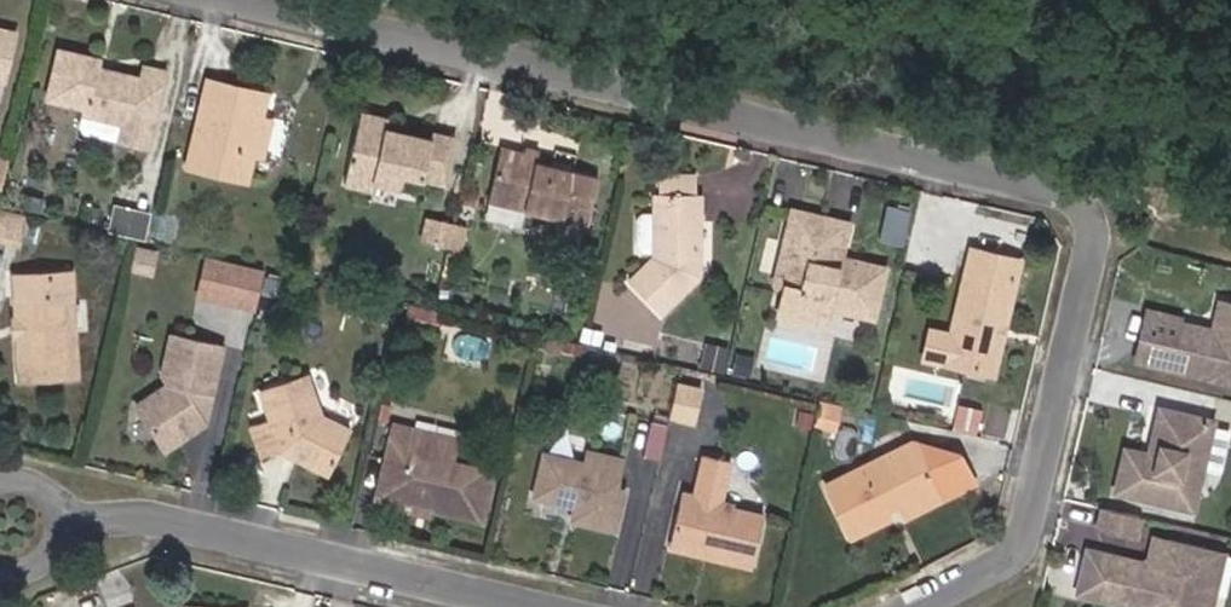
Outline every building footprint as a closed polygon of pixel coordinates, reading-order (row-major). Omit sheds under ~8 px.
[(6,84),(17,40),(0,36),(0,83),(6,84)] [(141,82),(110,75),(97,77),(98,72),(98,71),(99,64),(58,54),(47,102),(84,111),(82,117),(122,127),(118,142),(148,149),(166,74),(144,69),(141,82)] [(254,157),(262,122),(262,121),(251,110),(254,95),(210,85),(190,169),(248,183),(254,157)] [(251,110),(262,121),(268,98),(254,95),(251,110)] [(405,178),(425,182),(445,187),(456,141),(436,137),(434,142),(389,132),(391,122),(363,116),(346,187),(373,193),(376,185),(402,191),(405,178)] [(262,122),(254,157),(263,159),(271,125),(262,122)] [(505,152),(492,205),(588,229),(600,181),(539,167),(540,161),(505,152)] [(25,192),(44,195),(46,182),(28,178),(25,192)] [(405,178),(402,191),(422,196),(425,182),(405,178)] [(662,198),(698,198),(699,179),(662,178),(662,198)] [(698,198),(662,198),(658,197),(657,218),(644,218),(639,223),(639,251),(644,256),(657,256),(657,261),(634,284),(664,315),(702,278),(703,198),(698,198)] [(149,212),(121,206),(116,231),(144,237),(149,212)] [(903,245),(911,213),(889,208),(881,240),(903,245)] [(884,270),(845,261),(844,263),(835,261),(837,250),(842,251),(848,226),(794,213),(776,286),(785,288),(779,316),(824,326),(828,310),(872,320),(884,270)] [(20,241),(25,221),(0,215),(0,237),(20,241)] [(424,245),(438,248),(444,223),(430,220),(424,245)] [(444,223),(438,248),(450,251),(456,226),(444,223)] [(955,335),(949,363),(996,373),(1004,337),(1000,336),(1002,328),(1006,329),(1022,259),(975,248),(955,335)] [(141,251),(136,274),(151,277),(157,254),(141,251)] [(202,298),(257,311),(266,274),(210,261),(202,298)] [(78,375),(76,329),(72,329),(70,305),(74,305),(72,274),(17,277),(20,322),(23,325),(24,331),(20,335),(23,379),(78,375)] [(1179,342),(1158,337),(1163,319),(1149,316),(1139,359),(1230,381),(1230,301),(1223,299),(1215,331),(1183,324),(1179,342)] [(412,309),(408,327),(438,334),(442,316),(412,309)] [(1158,337),(1179,342),(1183,324),(1185,317),(1151,309),(1149,316),(1163,319),(1158,337)] [(923,328),(917,355),(949,363),(955,335),(923,328)] [(155,433),(179,440),(205,422),(199,413),(206,410),(221,346),(172,334),(162,378),(166,387),(138,407),(155,433)] [(740,350),(735,374),(754,378),(760,355),(740,350)] [(300,452),(301,459),(331,473),(352,429),(321,414),(308,375),(262,390),(272,421),(255,427),(265,456),(282,450),(290,447),(300,452)] [(678,388),(671,416),(694,422),(701,393),(678,388)] [(953,422),(979,427),(983,409),(957,403),(953,422)] [(820,407),(815,426),(838,431),(842,412),(820,407)] [(1150,455),(1160,458),(1170,411),(1160,408),(1150,455)] [(1170,411),(1160,458),(1150,455),(1126,450),(1117,492),(1194,510),(1214,421),(1170,411)] [(398,499),(434,507),(481,519),(493,471),(451,462),(457,439),(396,424),(377,500),(397,505),(398,499)] [(155,433),(165,449),(179,440),(155,433)] [(916,443),(828,483),(852,535),(893,516),(888,505),(896,501),(899,506),(938,489),(943,500),(976,485),(962,454),(916,443)] [(290,447),(282,450),(301,459),(300,452),(290,447)] [(623,458),(589,450),(587,462),(546,452),(536,495),(576,505),(573,518),(616,528),(625,488),(617,486),(623,458)] [(712,546),(710,554),(752,565),(765,516),(736,508),(737,504),(723,501),(733,461),(706,454),(696,494),(685,492),(673,536),(712,546)] [(938,489),(899,506),(904,518),(943,500),(938,489)] [(398,499),(397,505),(432,514),(434,507),(398,499)] [(1098,530),(1133,539),(1138,520),(1103,511),(1098,530)] [(672,545),(710,554),(712,546),(673,536),(672,545)] [(1088,551),(1076,594),(1127,606),(1209,606),(1212,595),(1207,586),(1203,585),(1210,555),(1159,542),(1153,566),(1145,570),(1143,565),(1088,551)] [(1207,586),(1212,595),(1222,558),(1210,555),(1203,585),(1207,586)]
